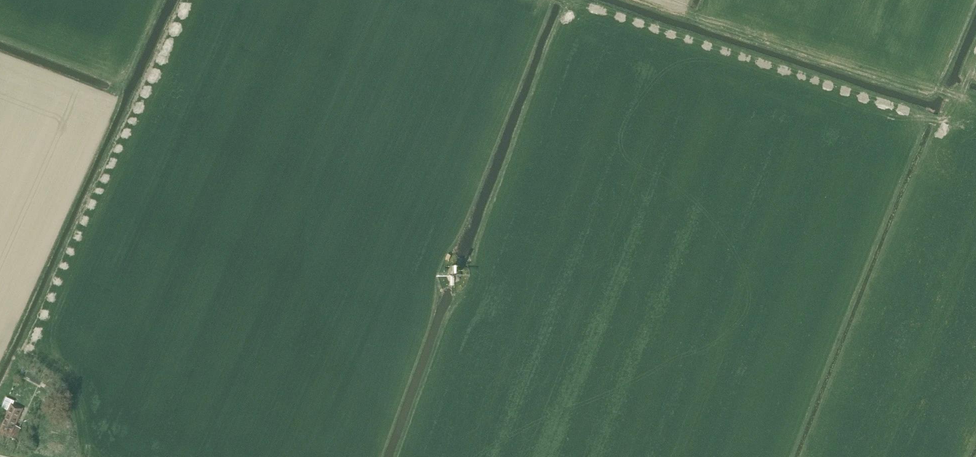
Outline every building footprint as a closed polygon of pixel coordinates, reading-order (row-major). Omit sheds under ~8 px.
[(460,275),(459,271),(458,271),(454,269),(453,269),(453,270),(450,272),(450,271),(449,272),(447,276),(447,277),(448,277),(449,281),(450,281),(454,283),(458,281),(459,281),(459,280),(461,276),(461,275),(460,275)] [(39,386),(43,380),(39,378),(38,380),(27,374),(25,378),(39,386)] [(56,389),(48,384),(44,390),(52,395),(56,389)] [(6,400),(2,409),(8,412),(0,431),(0,434),(16,441),(21,429),(15,427),(22,411),(12,407),(14,403),(6,400)]
